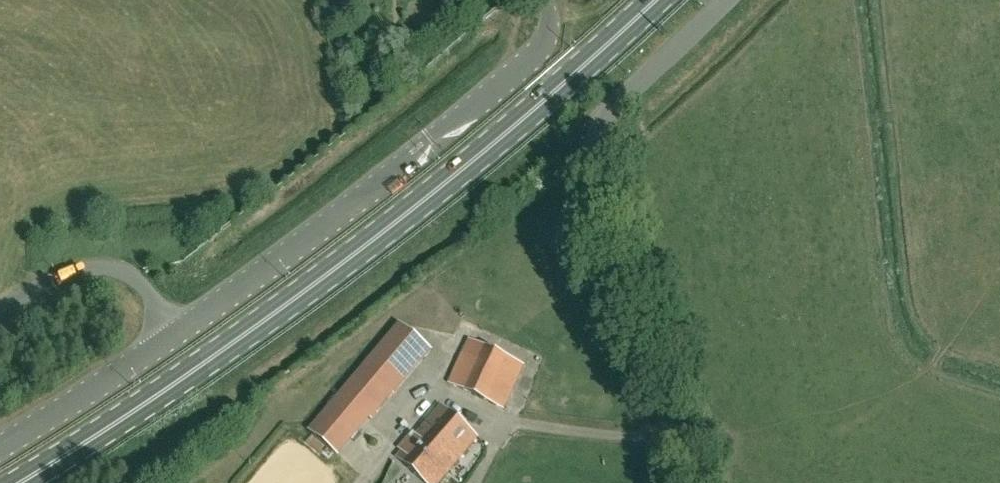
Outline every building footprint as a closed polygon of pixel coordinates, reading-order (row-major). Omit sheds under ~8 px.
[(341,394),(365,414),(371,420),(430,350),(400,324),(341,394)] [(503,409),(523,366),(470,341),(449,384),(503,409)] [(416,436),(413,433),(399,449),(402,452),(397,458),(426,482),(436,482),(476,437),(442,407),(416,436)]
